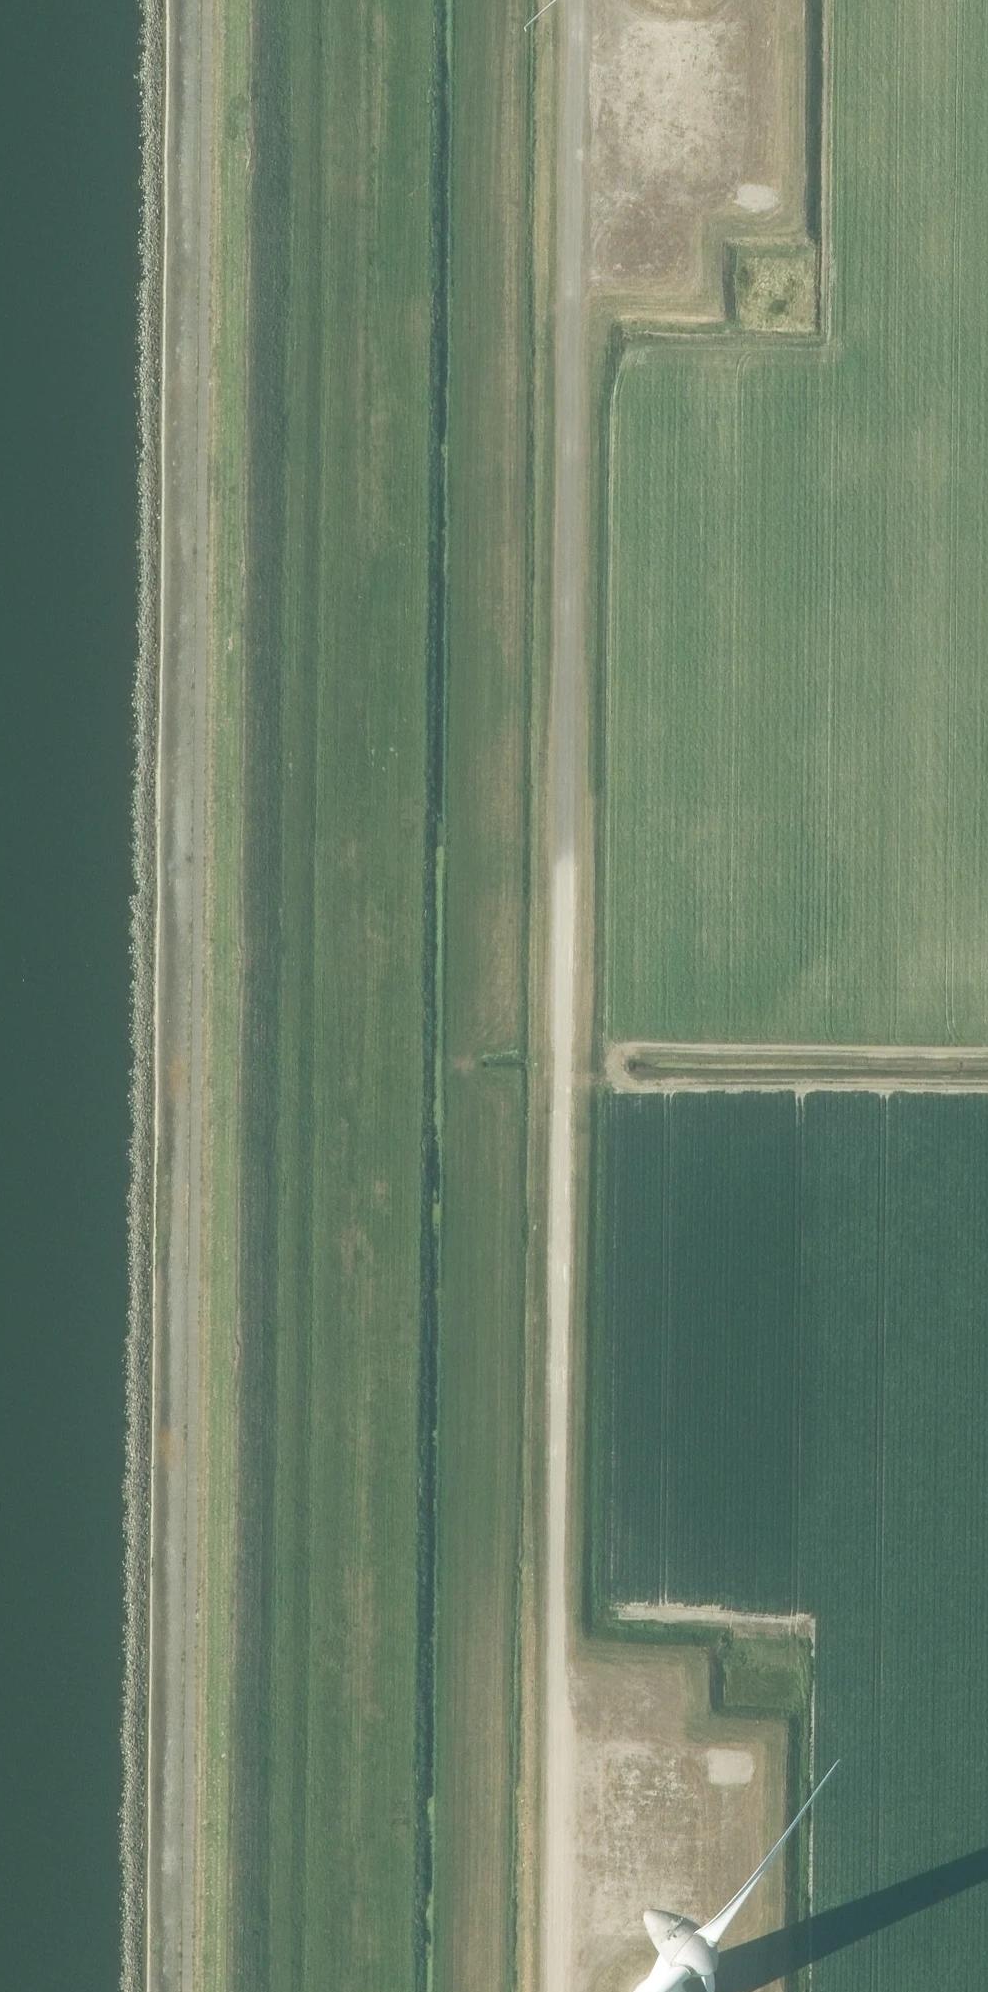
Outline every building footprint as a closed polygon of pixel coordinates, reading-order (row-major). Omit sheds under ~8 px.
[(687,1987),(681,1980),(673,1975),(664,1972),(655,1972),(646,1975),(638,1980),(632,1987),(629,1991),(690,1991),(687,1987)]
